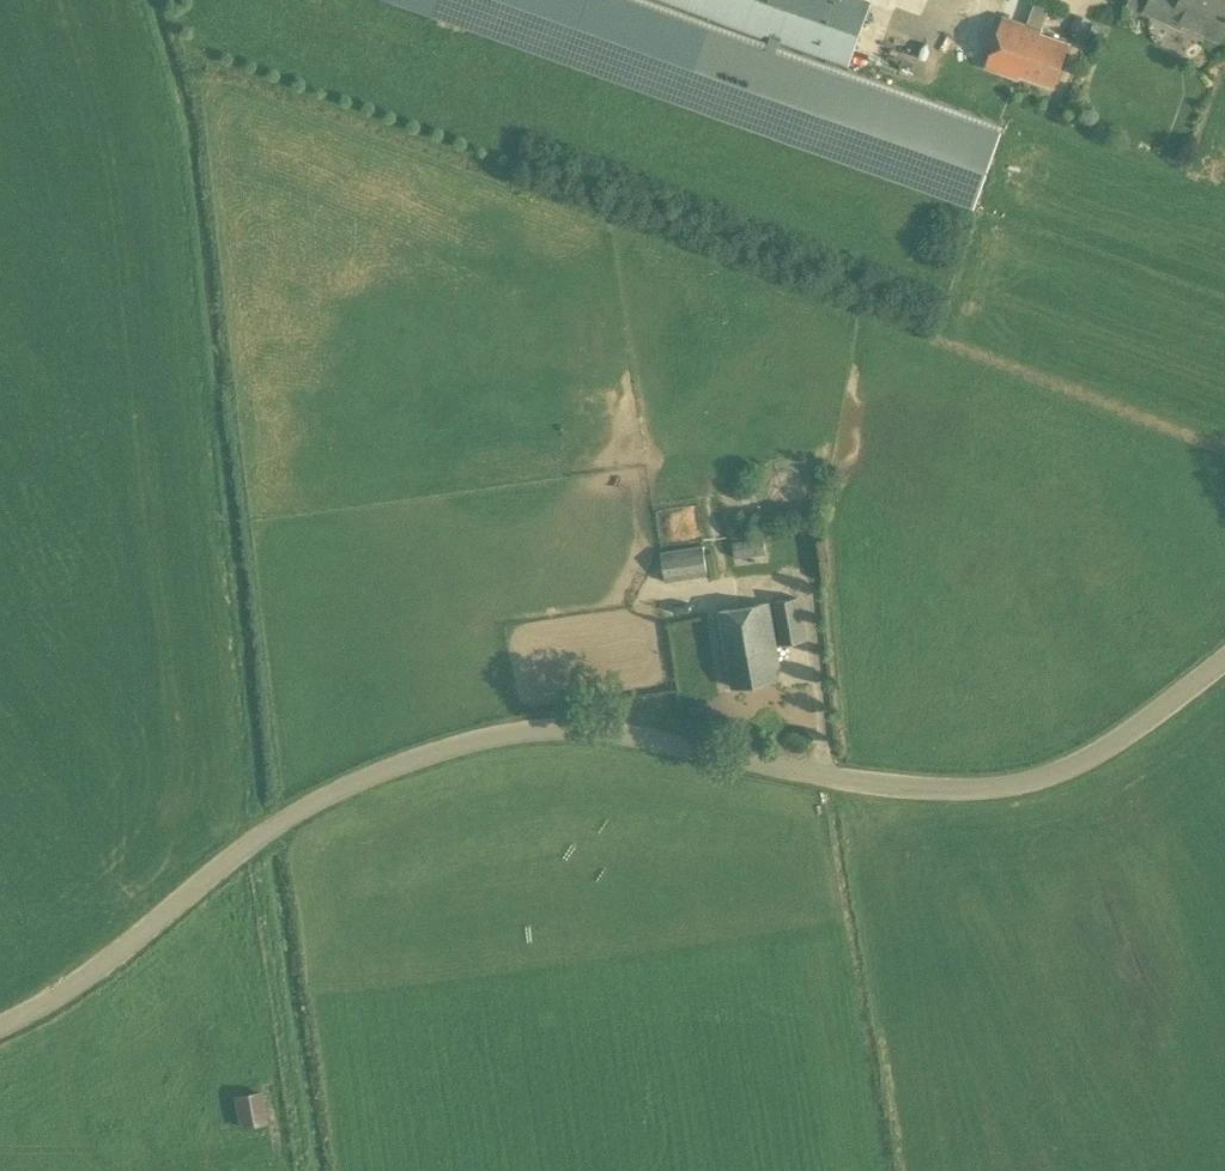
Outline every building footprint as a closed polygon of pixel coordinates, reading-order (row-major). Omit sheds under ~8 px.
[(979,208),(1005,126),(846,69),(872,1),(870,0),(398,0),(979,208)] [(1141,0),(1117,0),(1136,9),(1141,0)] [(1142,12),(1179,29),(1182,24),(1219,41),(1224,29),(1224,0),(1148,0),(1142,12)] [(1034,3),(1027,25),(1003,17),(985,68),(1018,80),(1019,77),(1054,89),(1070,44),(1041,34),(1043,31),(1049,8),(1034,3)] [(764,536),(733,541),(736,559),(767,553),(764,536)] [(704,546),(661,552),(665,582),(708,576),(704,546)] [(774,601),(781,644),(805,640),(798,597),(774,601)] [(718,612),(732,688),(777,680),(771,647),(776,646),(768,604),(718,612)] [(267,1123),(262,1090),(233,1094),(239,1127),(267,1123)]
